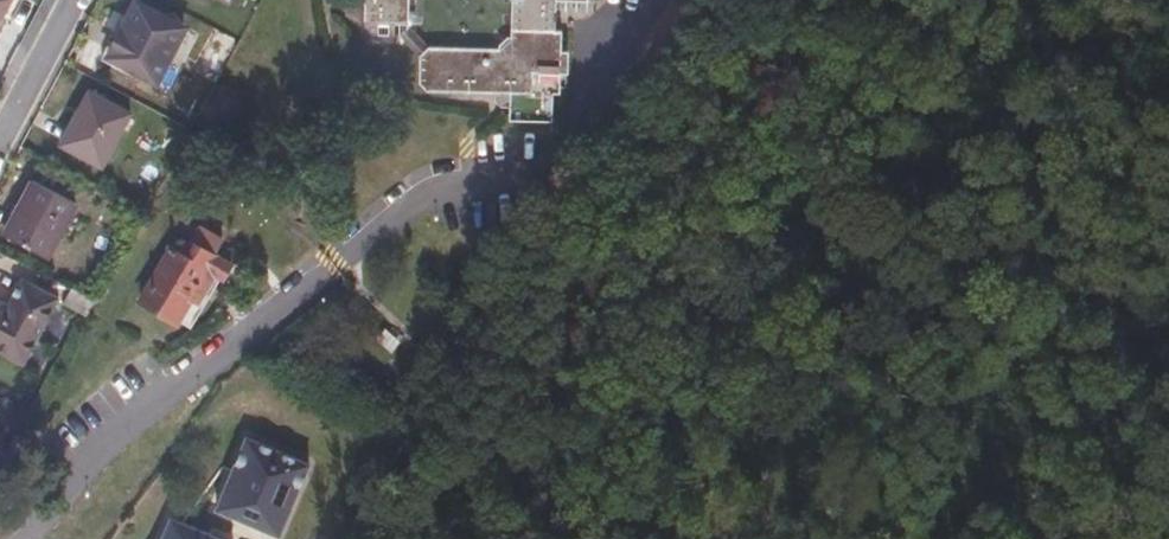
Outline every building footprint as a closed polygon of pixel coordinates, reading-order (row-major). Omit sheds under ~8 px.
[(9,0),(0,0),(0,17),(9,0)] [(363,25),(374,37),(412,37),(420,57),(420,70),(427,70),(427,83),(465,83),(465,91),(507,91),(507,119),(551,120),(551,92),(559,92),(560,31),(550,31),(550,13),(573,12),(573,1),(582,1),(582,0),(512,0),(512,36),(507,36),(499,42),(499,46),(428,46),(421,26),(421,0),(360,0),(363,4),(363,25)] [(182,27),(137,4),(110,55),(156,78),(182,27)] [(127,112),(90,93),(64,143),(102,162),(127,112)] [(73,201),(34,181),(6,234),(45,254),(73,201)] [(176,322),(178,318),(207,268),(221,276),(224,278),(233,262),(216,253),(225,238),(203,226),(191,245),(184,241),(179,249),(174,246),(142,301),(176,322)] [(207,268),(178,318),(192,326),(221,276),(207,268)] [(57,297),(28,283),(21,296),(12,292),(5,305),(0,303),(0,349),(23,361),(57,297)] [(88,315),(97,299),(75,288),(67,304),(88,315)] [(259,432),(228,504),(293,532),(324,460),(259,432)] [(169,538),(236,538),(179,514),(169,538)]
